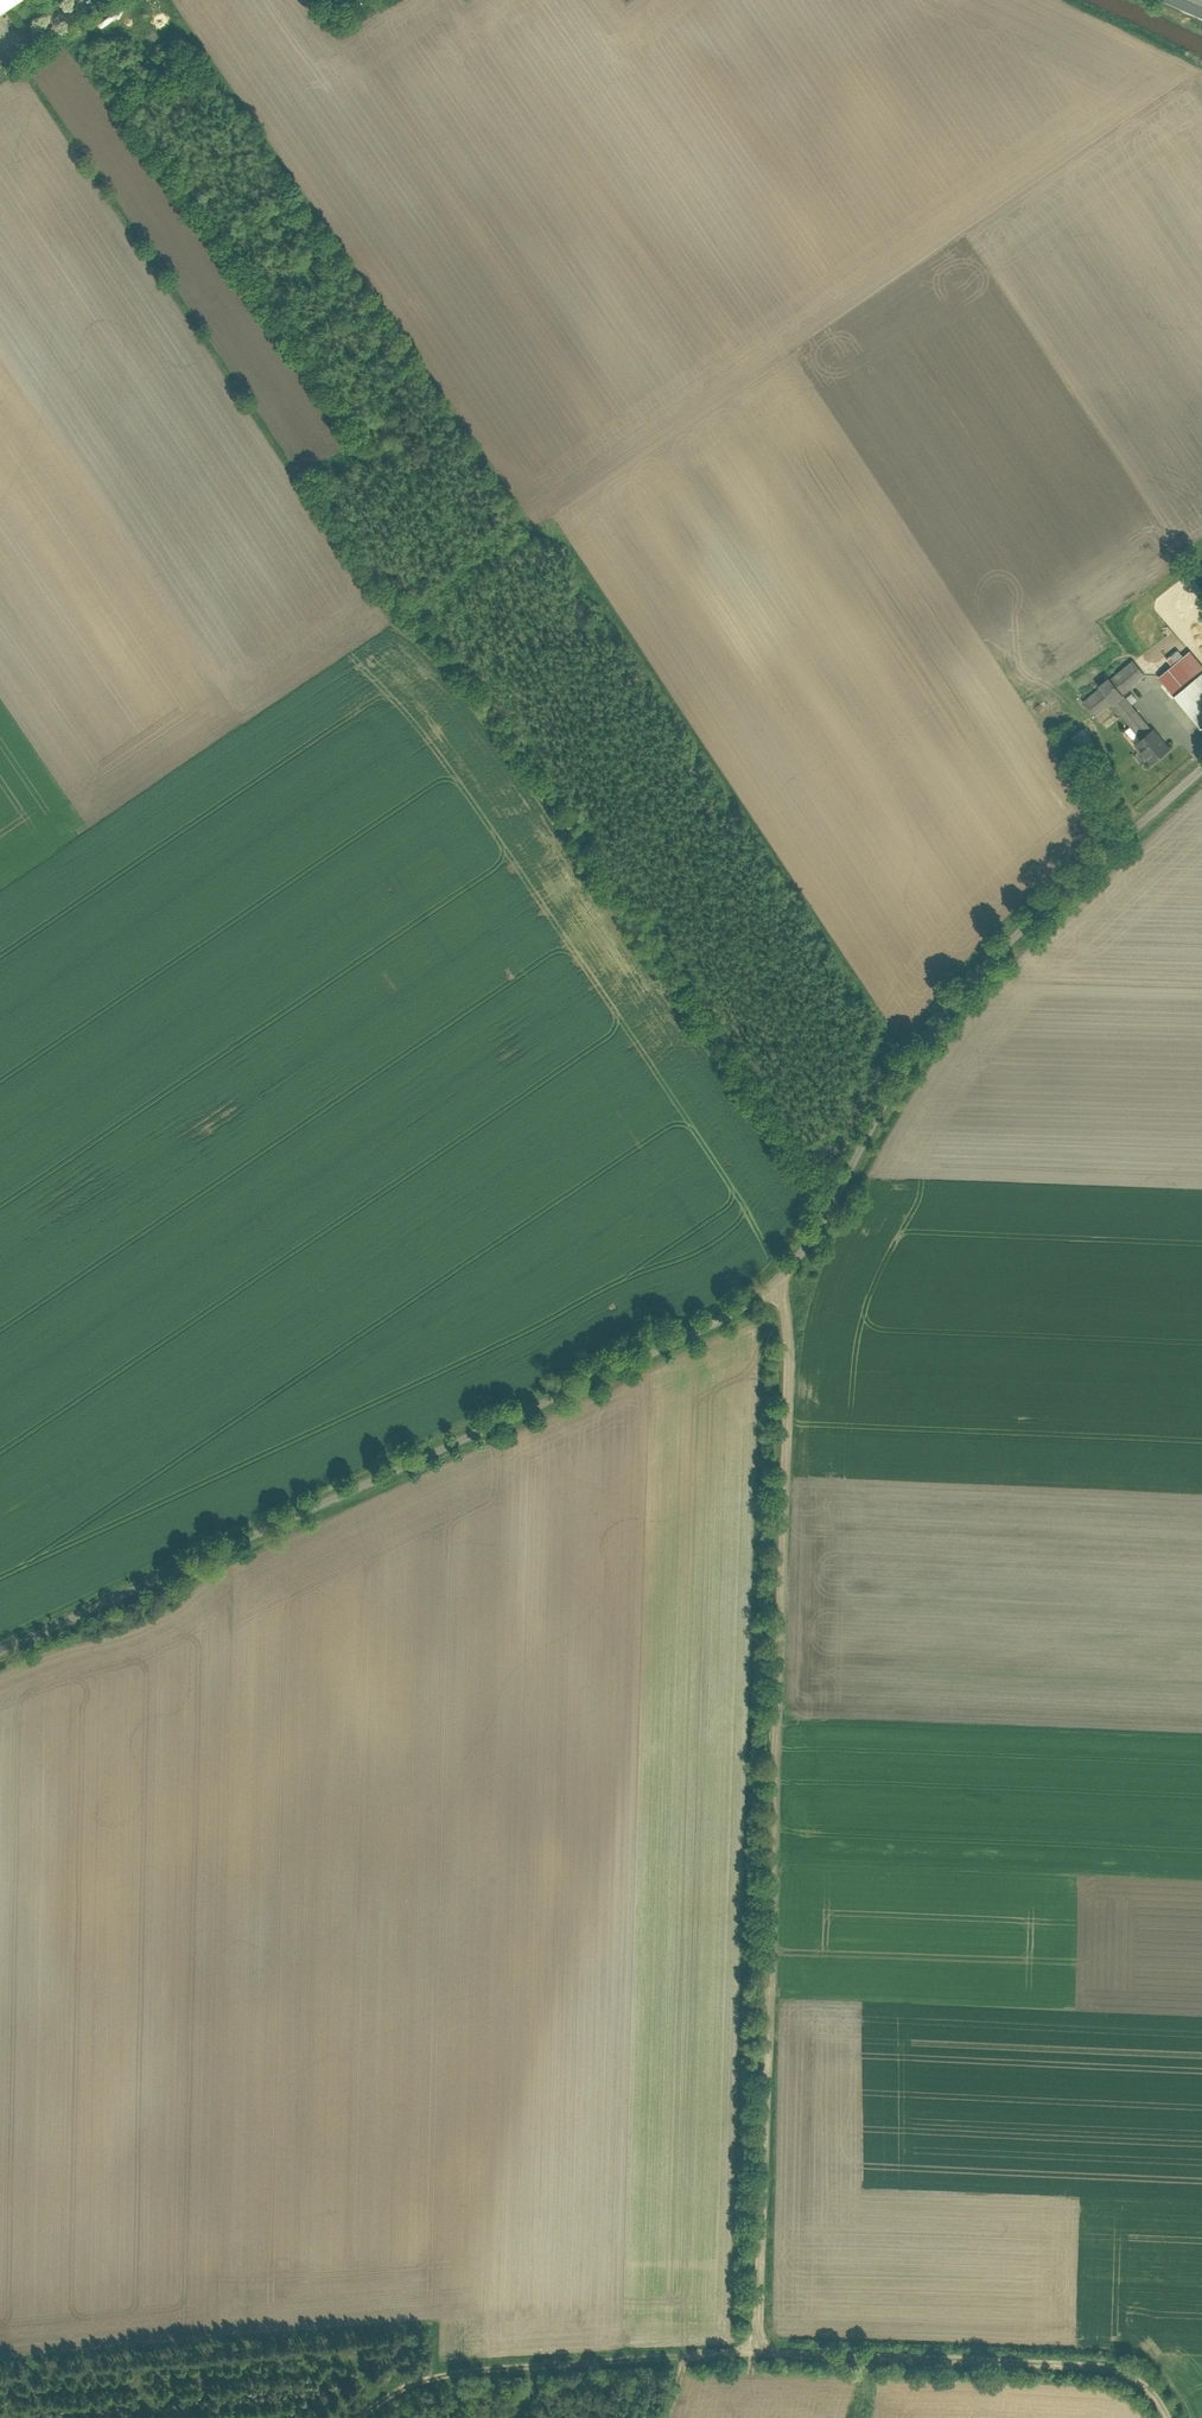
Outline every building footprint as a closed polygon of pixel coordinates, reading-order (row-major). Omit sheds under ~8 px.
[(20,0),(0,0),(0,13),(20,0)] [(1157,676),(1173,696),(1201,672),(1201,667),(1188,650),(1157,676)] [(1099,687),(1082,702),(1095,718),(1111,704),(1123,694),(1146,675),(1132,659),(1110,678),(1109,676),(1097,686),(1099,687)] [(1173,696),(1201,729),(1201,728),(1201,672),(1173,696)] [(1123,694),(1111,704),(1140,738),(1152,728),(1123,694)] [(1083,727),(1069,737),(1078,750),(1092,740),(1083,727)] [(1134,742),(1152,764),(1170,749),(1152,728),(1140,738),(1134,742)]
